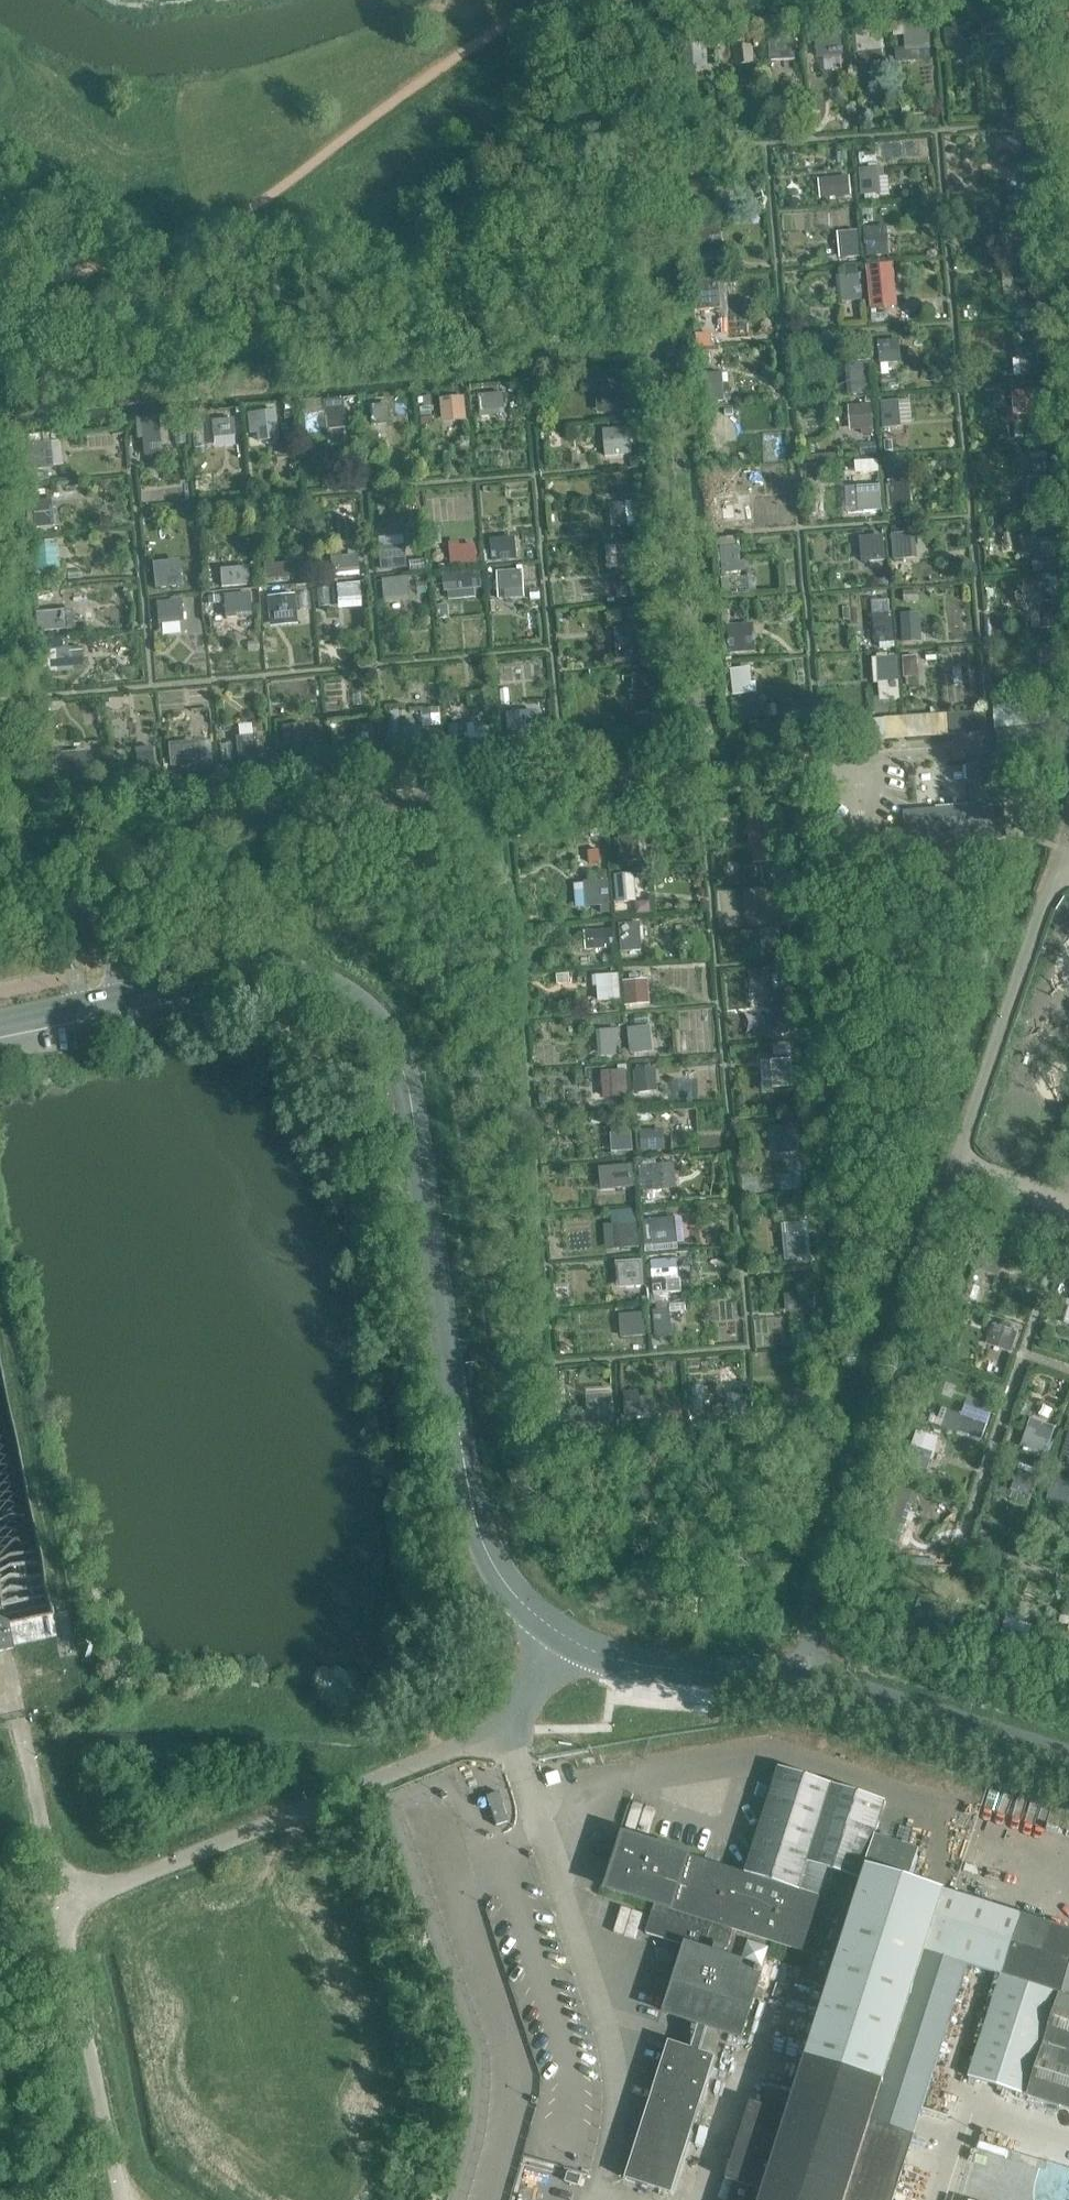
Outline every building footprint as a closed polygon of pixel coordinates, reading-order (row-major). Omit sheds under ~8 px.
[(953,29),(945,30),(947,46),(955,46),(954,41),(970,40),(968,19),(952,21),(953,29)] [(991,25),(982,26),(984,45),(1008,43),(1006,21),(991,22),(991,25)] [(930,43),(929,22),(917,22),(917,27),(905,27),(906,49),(914,49),(914,43),(930,43)] [(882,46),(880,26),(880,24),(860,26),(861,32),(857,32),(858,53),(866,52),(866,47),(882,46)] [(826,56),(825,51),(841,50),(840,34),(816,36),(818,56),(826,56)] [(794,54),(793,38),(769,39),(771,60),(779,59),(779,55),(794,54)] [(683,67),(705,66),(704,44),(682,45),(683,67)] [(752,44),(734,46),(736,64),(754,62),(753,57),(752,44)] [(1022,162),(1020,138),(1004,139),(1005,152),(1000,152),(1001,163),(1022,162)] [(878,177),(882,176),(882,168),(861,169),(863,194),(879,192),(878,177)] [(850,176),(821,179),(823,197),(852,194),(850,176)] [(1012,211),(1019,210),(1019,202),(1011,202),(1012,211)] [(887,225),(865,226),(867,256),(889,254),(887,225)] [(859,255),(857,231),(840,233),(842,257),(859,255)] [(868,274),(872,299),(893,296),(891,287),(887,287),(885,272),(868,274)] [(838,277),(839,285),(842,285),(844,301),(860,299),(857,275),(838,277)] [(692,282),(693,295),(697,294),(698,310),(704,310),(720,308),(718,280),(692,282)] [(889,308),(873,310),(874,319),(890,318),(889,308)] [(880,363),(897,361),(895,340),(878,342),(880,363)] [(1013,359),(1015,375),(1040,373),(1039,361),(1035,361),(1035,355),(1038,355),(1038,349),(1018,350),(1018,358),(1013,359)] [(854,387),(855,393),(872,392),(870,361),(844,363),(844,371),(849,371),(850,387),(854,387)] [(702,402),(722,400),(720,374),(704,375),(706,393),(701,393),(702,402)] [(626,386),(608,387),(610,411),(628,409),(626,386)] [(1041,389),(1023,391),(1024,413),(1042,412),(1041,389)] [(504,409),(503,394),(479,396),(481,416),(489,415),(489,411),(504,409)] [(442,400),(443,418),(465,416),(464,398),(442,400)] [(881,403),(883,428),(899,426),(897,401),(881,403)] [(372,423),(388,421),(387,405),(371,406),(372,423)] [(871,405),(852,407),(854,429),(873,428),(871,405)] [(344,426),(342,406),(324,408),(326,428),(344,426)] [(258,440),(276,438),(274,411),(249,414),(251,432),(258,431),(258,440)] [(708,432),(725,431),(724,414),(707,415),(708,432)] [(157,419),(141,420),(143,442),(159,441),(157,419)] [(218,441),(235,439),(233,423),(216,425),(218,441)] [(613,429),(603,430),(605,456),(630,454),(628,428),(613,429)] [(1036,441),(1045,440),(1044,432),(1036,433),(1036,441)] [(45,451),(50,451),(49,443),(45,443),(44,434),(24,437),(28,468),(31,467),(31,468),(47,466),(45,451)] [(867,472),(878,471),(877,461),(866,462),(867,472)] [(1034,495),(1030,495),(1031,501),(1051,500),(1050,478),(1033,479),(1034,495)] [(910,507),(908,483),(887,485),(888,509),(910,507)] [(880,509),(878,485),(858,487),(858,495),(863,495),(864,511),(880,509)] [(717,497),(719,523),(735,522),(734,503),(739,503),(738,495),(717,497)] [(50,509),(55,508),(54,500),(33,502),(35,526),(52,525),(50,509)] [(616,525),(634,523),(631,502),(614,504),(616,525)] [(1052,517),(1032,519),(1033,527),(1037,526),(1039,542),(1040,558),(1055,556),(1052,517)] [(893,535),(891,535),(891,539),(893,539),(894,558),(911,557),(909,541),(914,541),(913,533),(893,534),(893,535)] [(885,559),(882,536),(862,538),(863,545),(867,545),(869,561),(885,559)] [(744,570),(744,562),(738,562),(737,538),(720,538),(720,550),(722,550),(723,571),(744,570)] [(515,561),(515,543),(500,543),(500,541),(491,541),(491,561),(515,561)] [(39,544),(35,544),(38,571),(55,570),(53,543),(49,544),(49,543),(39,543),(39,544)] [(459,543),(450,544),(453,565),(476,562),(475,546),(459,548),(459,543)] [(638,543),(618,545),(619,552),(623,552),(624,568),(640,566),(638,543)] [(381,568),(405,566),(403,550),(387,552),(387,547),(379,548),(381,568)] [(332,554),(334,575),(358,573),(356,557),(341,558),(340,553),(332,554)] [(287,576),(290,575),(288,563),(273,565),(272,560),(264,561),(266,578),(267,578),(267,582),(288,580),(287,576)] [(1034,570),(1054,568),(1053,560),(1033,562),(1034,570)] [(497,581),(495,581),(495,589),(498,589),(524,587),(523,566),(518,566),(518,571),(497,572),(498,581),(497,581)] [(172,568),(154,570),(156,588),(180,586),(179,568),(172,568)] [(221,586),(249,584),(247,568),(220,570),(221,586)] [(446,590),(475,587),(473,571),(445,574),(446,590)] [(382,581),(384,601),(392,600),(392,596),(408,594),(406,578),(382,581)] [(359,587),(337,588),(339,600),(350,599),(350,606),(360,605),(359,587)] [(905,601),(918,601),(918,591),(905,591),(905,601)] [(218,599),(218,592),(207,593),(207,600),(218,599)] [(250,614),(249,594),(224,596),(225,611),(241,610),(242,615),(250,614)] [(294,597),(268,599),(269,613),(295,610),(294,597)] [(157,602),(158,617),(174,616),(174,620),(182,620),(181,600),(157,602)] [(1060,602),(1044,603),(1045,619),(1041,619),(1042,627),(1062,626),(1060,602)] [(64,611),(38,613),(37,613),(39,631),(65,628),(64,611)] [(874,615),(877,642),(880,642),(881,647),(891,646),(890,641),(893,641),(890,614),(874,615)] [(901,616),(903,642),(921,640),(919,614),(901,616)] [(747,650),(745,625),(728,626),(730,652),(747,650)] [(645,628),(626,630),(627,634),(627,642),(629,658),(633,658),(647,656),(647,651),(651,651),(650,640),(646,641),(645,628)] [(1059,645),(1038,648),(1039,661),(1050,660),(1051,668),(1062,667),(1059,645)] [(45,650),(47,671),(69,669),(67,648),(45,650)] [(878,655),(880,681),(897,679),(896,658),(889,658),(889,654),(878,655)] [(906,676),(913,675),(917,671),(917,656),(904,657),(906,676)] [(756,692),(755,683),(750,684),(748,668),(732,670),(734,687),(737,687),(738,694),(756,692)] [(652,698),(650,674),(634,675),(635,683),(639,683),(640,699),(652,698)] [(962,712),(947,712),(949,735),(963,734),(987,733),(986,732),(985,710),(962,712)] [(474,725),(474,720),(466,721),(467,738),(475,737),(475,741),(492,740),(490,723),(474,725)] [(535,720),(507,723),(508,738),(536,736),(535,720)] [(413,729),(399,730),(399,722),(389,723),(391,747),(396,747),(396,751),(409,750),(409,746),(415,746),(413,729)] [(997,727),(997,730),(1000,770),(1036,767),(1033,725),(997,727)] [(355,727),(357,751),(372,750),(370,726),(355,727)] [(303,733),(284,735),(286,754),(305,753),(303,733)] [(255,735),(237,737),(239,762),(258,760),(255,735)] [(193,742),(169,744),(171,764),(194,762),(193,742)] [(151,747),(135,748),(138,774),(154,772),(151,747)] [(86,778),(84,757),(58,759),(60,780),(86,778)] [(990,763),(968,765),(971,806),(904,811),(907,845),(1005,838),(1001,781),(991,782),(990,763)] [(771,818),(752,820),(753,843),(773,842),(771,818)] [(616,860),(637,859),(635,837),(614,839),(616,860)] [(600,847),(588,848),(588,856),(593,860),(601,859),(600,847)] [(633,874),(615,876),(617,902),(636,900),(633,874)] [(604,892),(603,881),(587,882),(589,906),(609,905),(608,891),(604,892)] [(639,923),(620,925),(622,950),(641,949),(639,923)] [(614,929),(590,931),(591,949),(615,947),(614,929)] [(780,947),(778,930),(762,932),(763,948),(780,947)] [(619,999),(617,974),(610,975),(610,976),(599,977),(594,977),(595,985),(599,985),(600,1000),(619,999)] [(645,1002),(644,981),(626,983),(627,1004),(645,1002)] [(768,1009),(769,1031),(790,1030),(788,1008),(768,1009)] [(646,1035),(651,1035),(650,1027),(630,1029),(632,1053),(648,1051),(646,1035)] [(619,1030),(598,1031),(599,1039),(603,1039),(604,1055),(616,1054),(615,1038),(619,1037),(619,1030)] [(772,1060),(771,1060),(773,1088),(789,1087),(787,1071),(792,1071),(791,1059),(788,1059),(772,1060)] [(637,1070),(639,1092),(657,1090),(656,1079),(651,1079),(650,1069),(637,1070)] [(625,1071),(607,1072),(609,1088),(604,1088),(605,1097),(627,1095),(625,1071)] [(777,1137),(781,1137),(783,1152),(799,1150),(795,1127),(776,1129),(777,1137)] [(636,1132),(637,1149),(659,1148),(658,1130),(636,1132)] [(615,1155),(625,1154),(624,1150),(631,1149),(630,1141),(624,1142),(623,1134),(613,1135),(615,1155)] [(630,1164),(610,1167),(611,1175),(612,1188),(616,1188),(631,1186),(632,1186),(630,1164)] [(660,1189),(658,1173),(662,1173),(662,1165),(641,1167),(643,1190),(660,1189)] [(652,1244),(672,1242),(669,1219),(650,1221),(652,1244)] [(621,1231),(622,1247),(641,1246),(640,1231),(636,1231),(636,1222),(616,1224),(617,1232),(621,1231)] [(789,1242),(791,1258),(806,1257),(805,1240),(802,1241),(801,1233),(785,1234),(786,1242),(789,1242)] [(1000,1270),(1004,1259),(989,1253),(991,1250),(983,1247),(977,1266),(984,1269),(985,1264),(1000,1270)] [(677,1259),(652,1261),(652,1264),(653,1277),(653,1280),(678,1278),(677,1259)] [(619,1263),(619,1271),(623,1271),(625,1286),(640,1285),(639,1261),(619,1263)] [(813,1293),(790,1295),(791,1311),(814,1309),(813,1293)] [(676,1334),(675,1325),(670,1326),(669,1310),(667,1310),(667,1303),(657,1303),(657,1310),(654,1311),(655,1326),(659,1325),(659,1331),(656,1331),(656,1335),(676,1334)] [(623,1327),(623,1336),(645,1334),(643,1311),(626,1313),(627,1326),(623,1327)] [(994,1324),(989,1338),(1013,1346),(1018,1332),(1010,1329),(1012,1324),(1002,1320),(1000,1326),(994,1324)] [(555,1389),(556,1403),(565,1402),(564,1389),(555,1389)] [(730,1413),(746,1411),(745,1395),(728,1397),(730,1413)] [(641,1398),(642,1403),(626,1404),(627,1416),(641,1415),(641,1419),(651,1419),(651,1414),(650,1397),(641,1398)] [(596,1402),(588,1402),(588,1422),(609,1421),(608,1417),(612,1417),(611,1406),(596,1406),(596,1402)] [(947,1414),(943,1425),(980,1439),(985,1424),(974,1420),(963,1416),(961,1419),(947,1414)] [(1034,1436),(1036,1431),(1028,1428),(1022,1445),(1025,1446),(1024,1450),(1041,1456),(1042,1452),(1045,1453),(1049,1442),(1034,1436)] [(917,1455),(931,1460),(938,1439),(924,1435),(917,1455)] [(1013,1488),(1030,1494),(1037,1477),(1020,1471),(1013,1488)] [(1045,1497),(1048,1498),(1063,1504),(1068,1506),(1068,1489),(1051,1482),(1045,1497)] [(898,1541),(901,1534),(896,1532),(902,1517),(890,1513),(885,1527),(882,1526),(879,1534),(898,1541)] [(936,1605),(920,1599),(912,1620),(915,1621),(914,1623),(916,1623),(917,1622),(929,1626),(936,1605)] [(1027,1636),(1019,1633),(1018,1637),(1003,1632),(998,1647),(1020,1655),(1027,1636)] [(1067,1654),(1061,1673),(1068,1676),(1068,1654),(1067,1654)] [(829,1900),(837,1874),(865,1882),(869,1868),(865,1867),(886,1802),(780,1768),(746,1874),(829,1900)] [(746,1874),(689,1856),(626,1836),(608,1890),(656,1905),(647,1935),(688,1948),(724,1959),(733,1930),(812,1955),(829,1900),(746,1874)] [(885,2081),(925,1953),(945,1892),(869,1868),(865,1882),(831,1989),(810,2057),(885,2081)] [(831,1989),(865,1882),(837,1874),(829,1900),(812,1955),(804,1980),(831,1989)] [(1022,1917),(945,1892),(925,1953),(968,1967),(1002,1977),(1022,1917)] [(1068,1962),(1068,1932),(1022,1917),(1002,1977),(1058,1995),(1068,1962)] [(688,1948),(681,1970),(667,2013),(741,2037),(762,1971),(724,1959),(688,1948)] [(915,2133),(968,1967),(925,1953),(885,2081),(873,2119),(915,2133)] [(1058,1995),(1068,1998),(1068,1962),(1058,1995)] [(1002,1977),(992,2009),(970,2078),(1027,2096),(1058,1995),(1002,1977)] [(1068,2110),(1068,1998),(1058,1995),(1027,2096),(1068,2110)] [(626,2179),(650,2186),(673,2194),(717,2056),(670,2041),(626,2179)] [(797,2096),(763,2199),(894,2199),(915,2133),(873,2119),(885,2081),(810,2057),(797,2096)] [(729,2179),(736,2181),(730,2199),(763,2199),(797,2096),(768,2087),(762,2105),(754,2103),(729,2179)] [(579,2186),(582,2176),(569,2172),(566,2182),(579,2186)]
